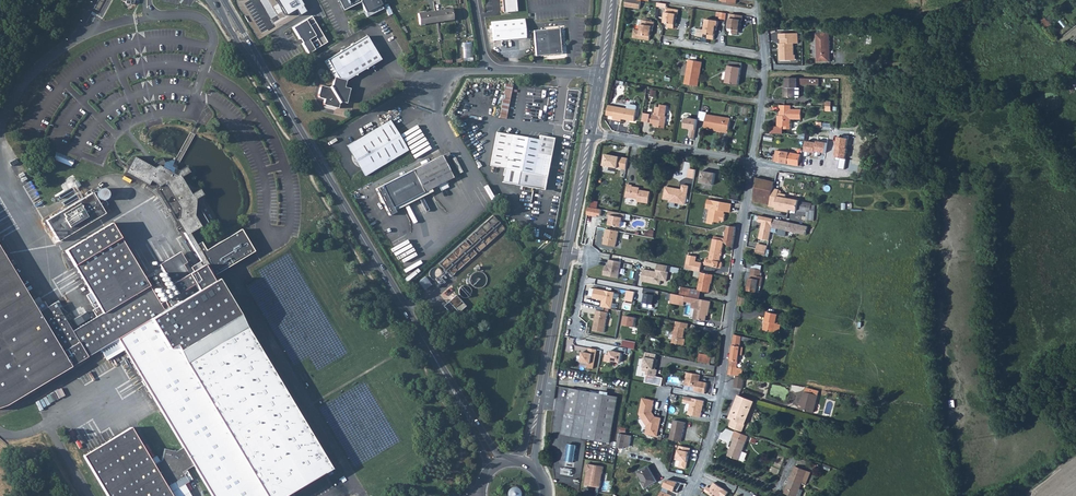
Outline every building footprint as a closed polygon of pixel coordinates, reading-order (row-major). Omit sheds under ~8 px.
[(286,15),(295,9),(299,15),(305,12),(302,6),(303,5),(300,0),(278,0),(286,15)] [(342,11),(360,2),(365,12),(380,4),(378,0),(336,0),(342,11)] [(516,0),(502,0),(503,13),(517,11),(516,0)] [(625,8),(640,10),(641,1),(638,0),(626,0),(625,8)] [(453,20),(451,9),(434,12),(436,22),(453,20)] [(679,11),(667,9),(664,24),(669,24),(668,28),(674,29),(676,20),(677,20),(678,15),(679,11)] [(436,22),(434,12),(417,15),(419,25),(436,22)] [(743,21),(744,16),(731,14),(729,29),(733,30),(733,34),(739,35),(741,25),(742,25),(742,21),(743,21)] [(311,16),(291,27),(298,38),(299,38),(302,42),(301,43),(306,53),(326,42),(311,16)] [(524,19),(491,22),(493,41),(526,38),(524,19)] [(654,27),(655,22),(642,20),(640,35),(644,36),(644,40),(650,41),(652,32),(653,32),(653,27),(654,27)] [(719,22),(707,20),(705,31),(699,30),(698,37),(704,38),(705,35),(709,35),(708,39),(715,40),(716,31),(717,31),(718,26),(719,22)] [(533,31),(536,56),(561,54),(559,28),(533,31)] [(816,33),(817,62),(831,62),(830,29),(817,30),(817,33),(816,33)] [(799,43),(798,33),(779,34),(779,39),(780,39),(780,43),(779,43),(779,61),(796,60),(796,55),(794,55),(794,44),(799,43)] [(368,68),(381,60),(367,37),(354,45),(352,44),(351,46),(343,51),(341,51),(340,53),(325,62),(334,78),(333,86),(328,89),(321,87),(318,97),(319,99),(324,101),(323,106),(338,109),(339,104),(341,103),(346,105),(350,90),(345,89),(347,81),(355,76),(357,77),(357,75),(365,70),(367,71),(368,68)] [(464,63),(473,63),(474,43),(464,43),(464,63)] [(698,87),(701,62),(689,60),(685,84),(698,87)] [(729,66),(726,84),(738,86),(741,68),(729,66)] [(797,89),(797,86),(797,80),(786,79),(786,86),(786,89),(784,89),(784,99),(795,99),(795,89),(797,89)] [(456,82),(448,98),(451,99),(459,83),(456,82)] [(505,84),(500,118),(508,119),(513,85),(505,84)] [(627,109),(608,105),(606,115),(614,117),(613,120),(622,122),(622,119),(634,122),(637,110),(627,109)] [(654,113),(653,115),(643,113),(642,122),(649,123),(649,124),(655,125),(655,128),(664,129),(666,117),(665,117),(667,107),(661,105),(660,108),(656,107),(655,113),(654,113)] [(791,107),(779,107),(779,112),(780,112),(780,116),(781,116),(781,118),(777,118),(777,128),(784,128),(784,130),(791,130),(792,124),(790,124),(790,121),(801,121),(801,111),(791,111),(791,107)] [(730,120),(706,115),(705,121),(704,128),(723,132),(722,133),(727,134),(730,120)] [(697,120),(686,118),(684,128),(690,129),(689,138),(694,139),(697,120)] [(366,176),(408,151),(390,122),(348,146),(366,176)] [(505,170),(502,184),(543,191),(549,157),(546,156),(549,138),(538,136),(537,141),(496,134),(490,168),(505,170)] [(820,169),(823,170),(824,167),(820,166),(821,162),(824,143),(814,141),(810,169),(809,171),(819,172),(820,169)] [(779,163),(799,167),(801,155),(778,151),(776,162),(779,163)] [(57,152),(55,160),(73,166),(76,158),(57,152)] [(626,170),(628,159),(605,155),(603,166),(626,170)] [(393,209),(425,193),(438,187),(441,193),(448,189),(445,183),(453,179),(450,174),(441,157),(375,190),(389,217),(395,214),(393,209)] [(6,407),(16,401),(118,341),(182,450),(175,454),(174,452),(172,453),(164,451),(162,459),(160,461),(161,462),(153,467),(131,429),(83,457),(106,495),(171,495),(170,495),(178,490),(175,484),(185,478),(183,474),(194,468),(211,495),(288,495),(331,471),(215,277),(197,247),(190,236),(209,225),(201,212),(195,212),(197,202),(204,198),(201,192),(192,197),(181,179),(187,175),(186,172),(180,176),(177,172),(165,166),(163,162),(151,169),(135,160),(127,175),(149,187),(151,183),(155,185),(202,264),(214,284),(169,310),(165,304),(161,307),(117,234),(112,226),(65,253),(90,295),(87,298),(92,306),(95,304),(99,309),(93,313),(97,319),(72,334),(55,305),(51,307),(38,315),(32,304),(0,251),(0,409),(6,407)] [(690,169),(689,178),(696,179),(697,170),(690,169)] [(716,174),(702,171),(700,183),(713,185),(716,174)] [(757,177),(754,201),(769,206),(773,188),(775,182),(757,177)] [(628,185),(625,198),(638,200),(637,202),(649,204),(651,192),(637,190),(638,188),(632,187),(633,185),(628,185)] [(685,205),(688,186),(683,185),(682,190),(666,187),(664,199),(670,200),(670,202),(685,205)] [(789,213),(790,209),(799,211),(801,202),(801,200),(787,197),(787,194),(780,192),(780,190),(773,188),(769,206),(769,207),(775,208),(775,210),(789,213)] [(94,195),(101,206),(107,203),(100,191),(94,195)] [(106,216),(93,195),(46,223),(59,244),(106,216)] [(730,213),(731,204),(708,200),(706,208),(710,209),(707,224),(714,225),(714,223),(715,222),(719,223),(720,221),(724,222),(725,217),(723,217),(724,212),(730,213)] [(801,202),(799,211),(807,213),(807,218),(804,217),(804,220),(814,222),(815,211),(812,210),(813,204),(801,202)] [(625,221),(626,214),(610,211),(609,216),(611,216),(610,226),(622,228),(623,220),(625,221)] [(779,229),(781,221),(774,220),(774,219),(763,217),(760,216),(759,222),(763,223),(765,223),(766,226),(766,229),(762,228),(759,239),(769,241),(772,228),(779,229)] [(781,221),(779,229),(795,233),(807,236),(809,227),(787,222),(781,221)] [(736,226),(728,225),(728,230),(727,229),(725,238),(723,238),(722,240),(723,240),(724,241),(733,248),(733,247),(736,226)] [(619,231),(607,229),(604,244),(616,247),(619,231)] [(201,244),(197,247),(215,277),(255,254),(242,232),(206,252),(201,244)] [(722,240),(713,238),(709,259),(706,258),(705,263),(706,265),(720,267),(722,266),(723,263),(722,261),(720,261),(724,241),(723,240),(722,240)] [(619,278),(622,262),(610,259),(608,266),(606,266),(604,275),(619,278)] [(701,271),(702,262),(696,261),(687,259),(685,268),(701,271)] [(177,296),(194,287),(191,281),(188,277),(178,260),(162,270),(177,296)] [(668,271),(669,265),(658,263),(656,271),(644,269),(642,281),(661,284),(662,280),(667,281),(669,271),(668,271)] [(193,274),(196,278),(191,281),(194,287),(177,296),(165,304),(169,310),(214,284),(202,264),(191,270),(193,274)] [(752,267),(748,291),(756,292),(758,283),(761,269),(754,268),(754,267),(753,266),(752,267)] [(700,280),(711,283),(713,274),(702,272),(700,280)] [(424,277),(418,282),(424,289),(430,284),(424,277)] [(698,290),(709,292),(711,283),(700,280),(698,290)] [(604,302),(602,302),(602,307),(612,309),(615,292),(595,288),(593,298),(604,300),(604,302)] [(656,290),(644,288),(643,293),(645,293),(643,302),(654,305),(656,290)] [(633,302),(635,292),(628,290),(626,300),(633,302)] [(684,305),(685,301),(686,296),(672,293),(670,302),(684,305)] [(448,314),(460,304),(454,297),(442,307),(448,314)] [(740,297),(739,306),(747,307),(748,298),(740,297)] [(698,298),(697,303),(694,319),(706,321),(708,309),(710,310),(711,301),(698,298)] [(39,300),(32,304),(38,315),(51,307),(48,302),(42,305),(39,300)] [(605,332),(609,312),(597,310),(593,330),(605,332)] [(767,312),(765,321),(766,321),(764,330),(775,332),(777,323),(778,324),(781,315),(767,312)] [(637,318),(625,316),(624,325),(635,327),(637,318)] [(686,328),(689,328),(690,324),(677,321),(673,343),(685,345),(687,339),(684,338),(686,328)] [(729,375),(737,376),(741,343),(748,344),(749,338),(750,337),(735,335),(729,375)] [(627,353),(628,348),(620,346),(619,352),(617,351),(611,350),(610,354),(606,354),(605,360),(612,362),(612,360),(621,362),(623,353),(627,353)] [(594,368),(598,349),(590,347),(589,352),(584,351),(582,361),(590,362),(589,367),(594,368)] [(657,353),(647,351),(643,370),(647,371),(645,382),(662,386),(664,378),(657,376),(658,369),(654,368),(655,365),(657,366),(659,359),(656,358),(657,353)] [(698,361),(711,364),(712,355),(700,353),(698,361)] [(688,372),(685,385),(696,387),(695,392),(706,394),(708,383),(700,381),(699,381),(699,379),(700,379),(701,375),(688,372)] [(745,377),(744,377),(737,377),(736,380),(735,387),(742,389),(743,389),(745,377)] [(811,412),(818,390),(811,388),(809,387),(803,404),(801,404),(800,408),(811,412)] [(571,388),(563,434),(584,437),(592,391),(571,388)] [(821,391),(818,390),(811,412),(814,413),(821,391)] [(584,437),(587,438),(610,442),(619,396),(592,391),(584,437)] [(733,410),(748,417),(755,401),(740,394),(738,399),(733,410)] [(705,400),(684,396),(683,402),(690,404),(688,414),(701,416),(705,400)] [(655,401),(644,398),(641,413),(649,425),(647,433),(658,436),(662,418),(654,417),(652,414),(655,401)] [(731,426),(742,431),(748,417),(733,410),(732,413),(730,418),(733,420),(731,426)] [(681,442),(685,422),(674,420),(670,439),(681,442)] [(729,455),(740,460),(750,435),(744,433),(736,430),(732,440),(735,441),(729,455)] [(632,435),(621,433),(618,447),(624,448),(625,444),(630,445),(632,435)] [(577,445),(569,444),(566,460),(574,461),(577,445)] [(692,448),(680,446),(678,459),(682,460),(680,467),(686,468),(689,455),(690,455),(692,448)] [(605,466),(589,464),(588,469),(589,470),(587,485),(602,487),(603,480),(600,480),(601,473),(603,473),(605,466)] [(659,481),(650,466),(640,472),(646,482),(645,483),(648,487),(659,481)] [(796,466),(785,493),(792,495),(797,495),(800,489),(808,471),(796,466)] [(667,479),(662,491),(667,493),(669,489),(675,491),(678,485),(682,486),(684,482),(667,479)] [(710,488),(708,486),(705,491),(713,495),(728,495),(730,492),(714,482),(710,488)] [(522,490),(511,486),(507,495),(520,495),(522,490)]
